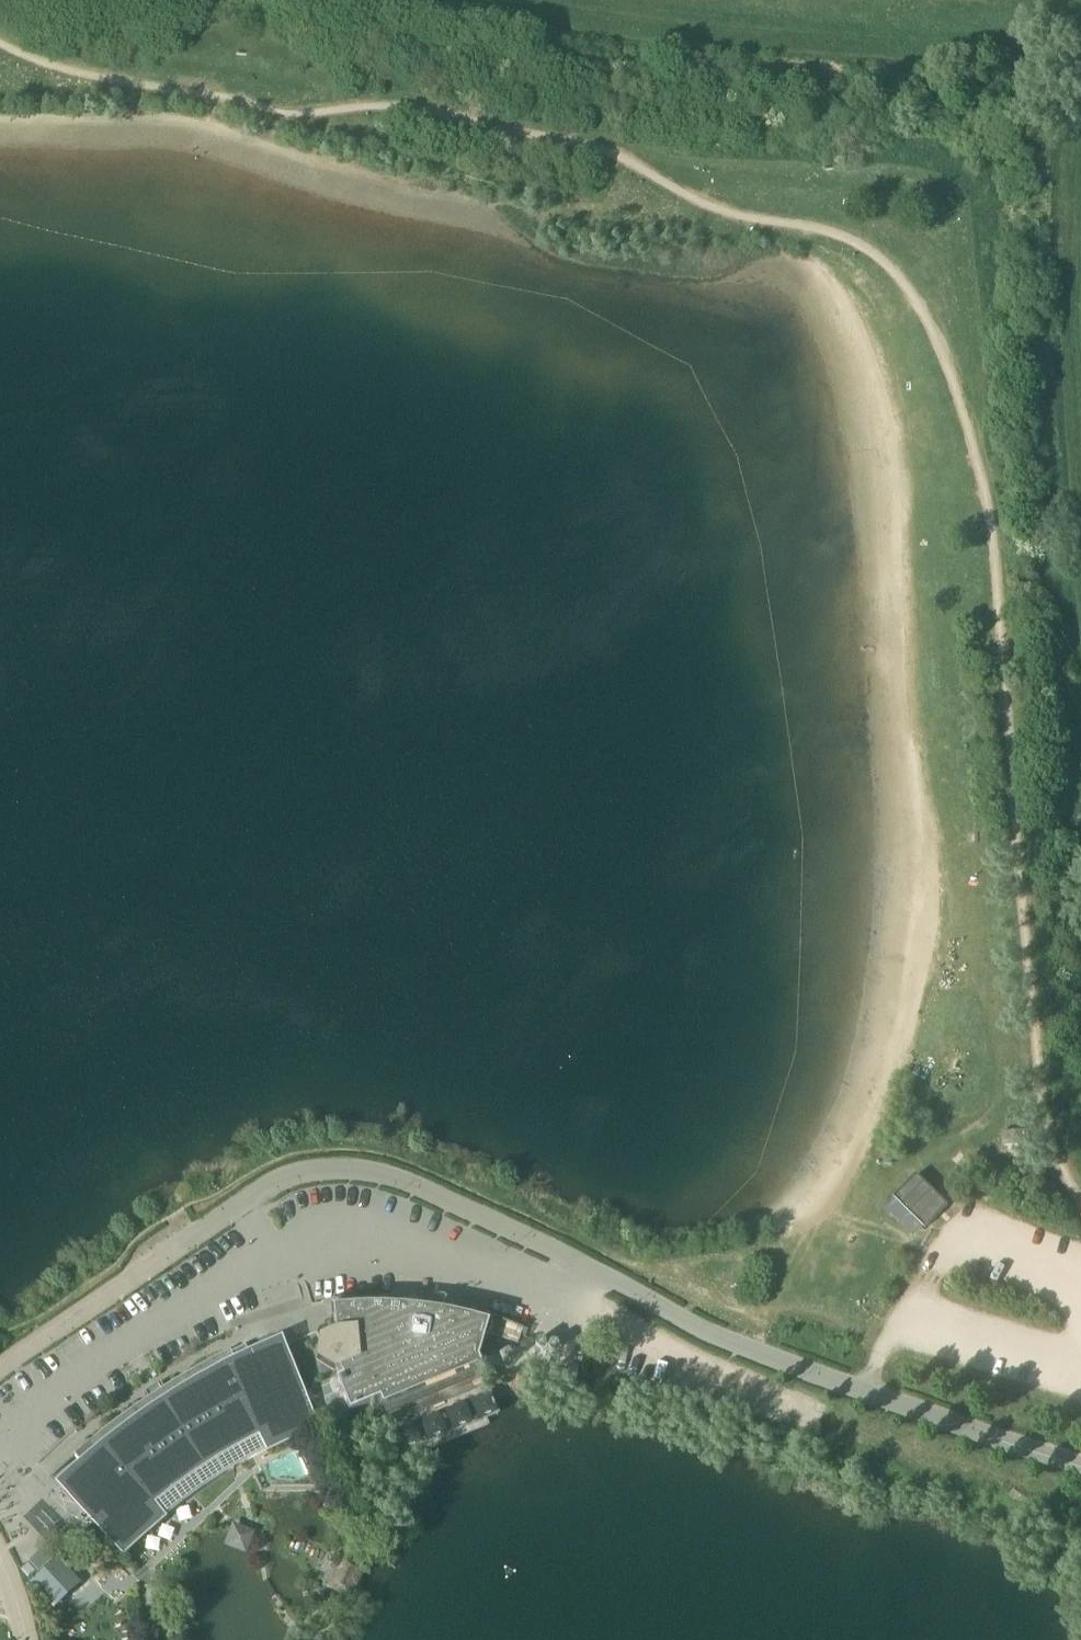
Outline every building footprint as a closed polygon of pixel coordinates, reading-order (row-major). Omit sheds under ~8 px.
[(896,1201),(926,1230),(952,1204),(922,1175),(896,1201)] [(458,1297),(455,1310),(444,1308),(410,1303),(375,1301),(340,1302),(330,1303),(333,1335),(318,1341),(314,1359),(315,1361),(329,1370),(347,1414),(377,1402),(384,1418),(484,1377),(477,1362),(532,1377),(535,1364),(503,1355),(507,1343),(515,1347),(521,1329),(513,1326),(494,1320),(480,1316),(483,1303),(458,1297)] [(82,1470),(60,1490),(93,1525),(121,1553),(161,1518),(265,1450),(314,1428),(280,1346),(253,1358),(236,1367),(229,1351),(209,1361),(193,1370),(182,1376),(160,1390),(157,1385),(146,1393),(149,1398),(133,1408),(123,1415),(113,1423),(99,1434),(71,1457),(82,1470)] [(271,1472),(279,1494),(309,1482),(301,1460),(271,1472)] [(1,1507),(8,1524),(33,1514),(26,1496),(1,1507)] [(29,1581),(52,1607),(77,1584),(54,1559),(29,1581)]
